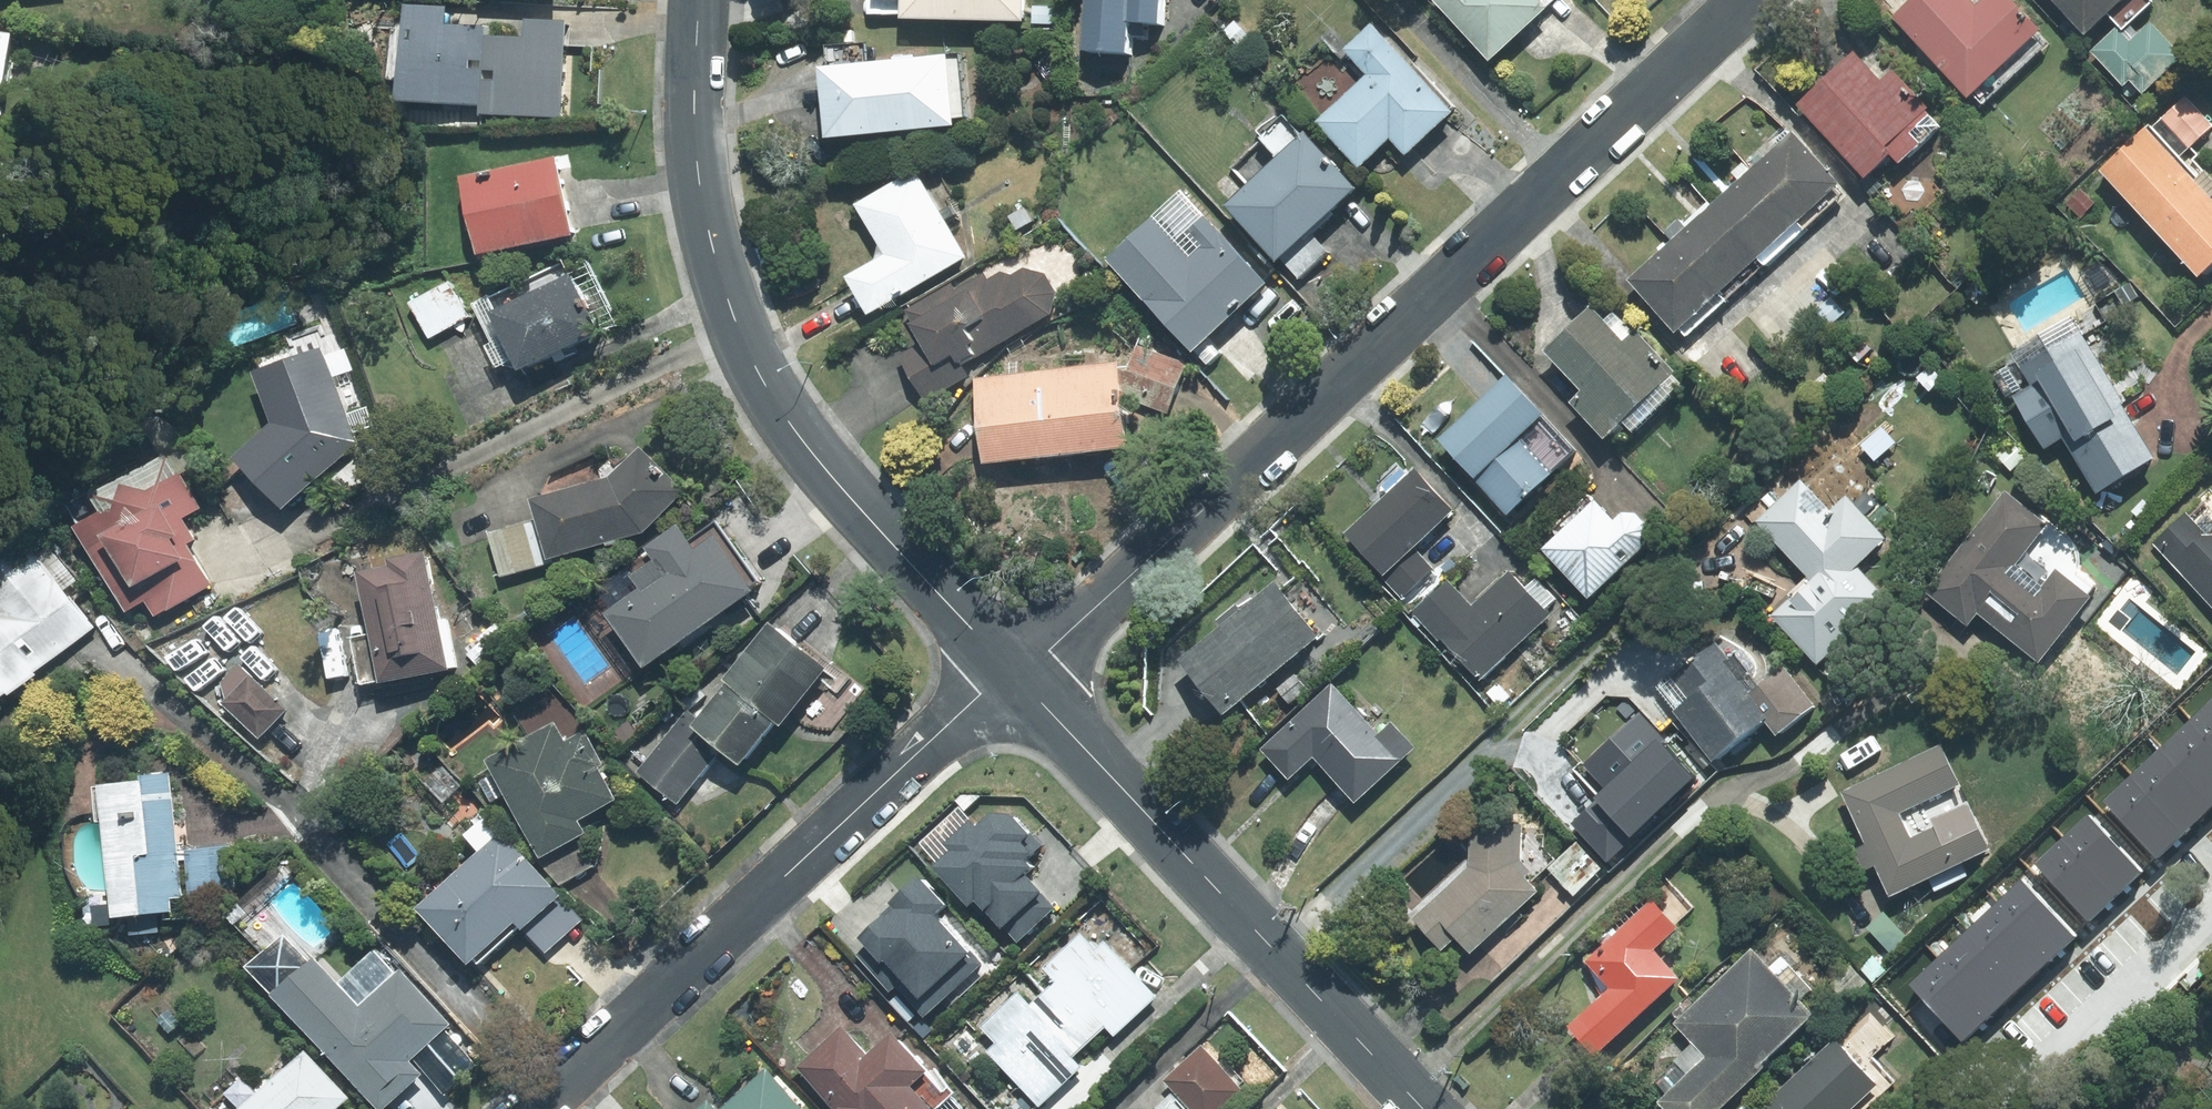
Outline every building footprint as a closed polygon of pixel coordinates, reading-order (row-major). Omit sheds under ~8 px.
[(1020,0),(867,0),(867,13),(899,13),(899,17),(1020,20),(1020,0)] [(1157,24),(1158,0),(1087,0),(1084,49),(1123,51),(1124,36),(1148,37),(1149,23),(1157,24)] [(1488,59),(1554,0),(1434,0),(1488,59)] [(2039,29),(2012,0),(1981,0),(1974,6),(1969,0),(1911,0),(1893,17),(1966,96),(1971,92),(1982,103),(2047,44),(2036,32),(2039,29)] [(2083,32),(2118,0),(2054,0),(2083,32)] [(445,6),(402,4),(401,22),(444,24),(445,6)] [(564,20),(523,18),(522,37),(521,43),(563,45),(564,20)] [(2116,27),(2091,51),(2123,84),(2129,79),(2142,93),(2182,55),(2150,21),(2129,41),(2116,27)] [(395,97),(479,102),(483,35),(483,27),(444,24),(401,22),(401,24),(391,24),(388,78),(396,78),(395,97)] [(1407,65),(1370,25),(1343,49),(1366,75),(1316,121),(1357,165),(1388,137),(1404,154),(1451,111),(1449,109),(1451,106),(1411,62),(1407,65)] [(0,90),(9,33),(0,32),(0,90)] [(522,37),(483,35),(479,102),(479,113),(559,116),(563,45),(521,43),(522,37)] [(825,67),(817,67),(824,136),(950,123),(949,118),(963,117),(957,53),(867,62),(865,42),(823,46),(825,67)] [(1880,80),(1853,51),(1796,104),(1863,175),(1888,152),(1898,163),(1937,126),(1923,111),(1927,108),(1891,70),(1880,80)] [(2211,126),(2184,96),(2162,117),(2190,146),(2211,126)] [(1259,131),(1266,139),(1235,167),(1250,182),(1225,204),(1274,259),(1277,256),(1307,230),(1354,188),(1302,130),(1299,133),(1282,114),(1278,118),(1276,116),(1259,131)] [(2098,170),(2197,275),(2211,261),(2211,181),(2192,159),(2197,154),(2190,146),(2162,117),(2153,126),(2149,122),(2098,170)] [(1835,183),(1790,134),(1750,170),(1803,229),(1840,196),(1831,186),(1835,183)] [(553,157),(459,177),(476,253),(569,234),(553,157)] [(1803,229),(1750,170),(1710,206),(1763,265),(1803,229)] [(855,205),(878,244),(874,260),(845,277),(866,313),(963,257),(914,171),(855,205)] [(1190,350),(1264,282),(1179,191),(1106,259),(1190,350)] [(1042,225),(1030,204),(1010,215),(1022,236),(1042,225)] [(1672,241),(1725,300),(1763,265),(1710,206),(1672,241)] [(1277,256),(1297,278),(1326,252),(1307,230),(1277,256)] [(1672,241),(1629,279),(1675,331),(1678,328),(1685,336),(1725,300),(1672,241)] [(596,330),(562,261),(481,300),(516,370),(596,330)] [(950,283),(903,310),(909,321),(906,323),(923,353),(931,367),(950,357),(956,368),(961,365),(1050,314),(1055,292),(1045,273),(1022,267),(1010,275),(1000,271),(986,279),(983,273),(954,290),(950,283)] [(448,282),(409,303),(428,337),(466,316),(448,282)] [(1631,432),(1681,384),(1671,374),(1673,371),(1634,330),(1633,331),(1612,309),(1603,318),(1590,304),(1541,350),(1579,391),(1568,402),(1602,438),(1620,421),(1631,432)] [(2104,321),(2096,306),(2012,356),(2030,386),(2012,396),(2044,449),(2062,439),(2094,494),(2155,458),(2081,334),(2104,321)] [(352,433),(371,426),(364,407),(361,408),(347,370),(349,370),(342,351),(340,351),(330,323),(253,352),(260,370),(251,373),(270,423),(232,457),(280,510),(355,443),(352,433)] [(1136,346),(1127,372),(1117,368),(1120,396),(1166,413),(1184,363),(1136,346)] [(923,353),(903,365),(923,400),(967,376),(961,365),(956,368),(950,357),(931,367),(923,353)] [(982,461),(1125,445),(1120,396),(1117,368),(1116,362),(973,377),(982,461)] [(1506,513),(1574,451),(1505,376),(1437,438),(1506,513)] [(546,559),(641,532),(681,492),(638,448),(608,479),(529,499),(546,559)] [(198,508),(179,474),(174,476),(162,455),(91,495),(100,512),(76,525),(125,611),(144,600),(153,616),(210,584),(188,545),(195,541),(182,517),(198,508)] [(1342,533),(1402,597),(1433,569),(1412,546),(1452,509),(1413,467),(1342,533)] [(1829,511),(1800,481),(1756,522),(1811,579),(1772,616),(1816,662),(1884,598),(1855,566),(1885,538),(1845,496),(1829,511)] [(2093,584),(2077,571),(2078,558),(2073,543),(2004,489),(1923,591),(1966,624),(1976,611),(2038,659),(2087,596),(2085,595),(2093,584)] [(2210,492),(2155,543),(2211,604),(2211,494),(2210,492)] [(1556,536),(1542,549),(1587,597),(1648,540),(1649,529),(1634,513),(1620,513),(1613,519),(1589,493),(1550,529),(1556,536)] [(543,565),(531,522),(487,534),(499,577),(543,565)] [(687,541),(677,526),(644,549),(652,560),(630,575),(639,588),(603,613),(641,666),(750,590),(746,585),(755,580),(714,522),(687,541)] [(62,590),(75,580),(49,546),(36,556),(62,590)] [(90,626),(62,590),(36,556),(31,548),(0,572),(0,694),(4,691),(7,695),(34,675),(31,671),(90,626)] [(388,567),(355,573),(367,634),(350,637),(359,685),(454,667),(445,619),(437,620),(424,552),(387,559),(388,567)] [(1447,579),(1411,612),(1438,641),(1440,638),(1479,680),(1549,616),(1508,571),(1471,605),(1447,579)] [(1317,636),(1273,582),(1239,610),(1234,605),(1215,620),(1220,626),(1179,659),(1222,713),(1317,636)] [(511,641),(495,624),(468,649),(484,666),(511,641)] [(767,624),(722,679),(725,682),(774,721),(778,724),(817,676),(837,692),(848,678),(799,639),(794,645),(767,624)] [(1654,690),(1711,762),(1764,721),(1775,734),(1812,705),(1783,668),(1758,687),(1733,655),(1728,659),(1715,643),(1654,690)] [(258,738),(285,710),(238,665),(221,683),(225,700),(222,703),(258,738)] [(738,765),(774,721),(725,682),(696,718),(690,727),(719,750),(738,765)] [(1378,735),(1330,684),(1259,749),(1287,779),(1312,757),(1354,801),(1413,747),(1390,723),(1378,735)] [(2188,721),(2211,746),(2211,699),(2188,721)] [(690,727),(696,718),(686,710),(636,771),(676,803),(719,750),(690,727)] [(1605,788),(1594,798),(1596,800),(1629,837),(1696,777),(1639,713),(1583,764),(1605,788)] [(2188,721),(2159,748),(2211,803),(2211,746),(2188,721)] [(484,760),(539,858),(575,838),(584,833),(577,821),(615,800),(596,767),(601,765),(583,732),(564,742),(553,722),(484,760)] [(1988,849),(1938,745),(1840,792),(1866,845),(1854,851),(1863,871),(1874,866),(1889,897),(1988,849)] [(2185,831),(2211,806),(2211,803),(2159,748),(2132,774),(2185,831)] [(413,772),(442,803),(460,786),(432,755),(413,772)] [(182,897),(169,773),(139,776),(140,781),(95,786),(99,821),(106,889),(109,918),(170,911),(169,899),(182,897)] [(2185,831),(2132,774),(2103,800),(2157,857),(2185,831)] [(1629,837),(1596,800),(1571,823),(1606,862),(1631,840),(1629,837)] [(920,844),(937,863),(932,867),(966,906),(973,900),(999,929),(1002,926),(1016,941),(1052,908),(1023,876),(1033,867),(1027,860),(1040,847),(1010,814),(989,813),(975,826),(960,809),(920,844)] [(559,895),(485,814),(462,835),(477,851),(415,908),(467,965),(472,960),(476,965),(518,928),(521,930),(559,895)] [(2116,896),(2142,872),(2088,814),(2062,839),(2116,896)] [(1537,891),(1529,883),(1554,859),(1541,847),(1542,829),(1521,829),(1522,825),(1470,824),(1469,867),(1413,919),(1440,951),(1455,938),(1469,953),(1537,891)] [(575,838),(539,858),(561,884),(595,865),(575,838)] [(2116,896),(2062,839),(2034,864),(2089,922),(2116,896)] [(1601,868),(1576,841),(1547,869),(1573,895),(1601,868)] [(231,847),(184,851),(188,897),(235,893),(231,847)] [(891,906),(857,938),(864,946),(857,955),(888,991),(896,986),(922,1017),(981,964),(970,951),(967,953),(931,914),(942,904),(917,876),(887,902),(891,906)] [(2050,959),(2076,935),(2022,878),(1997,902),(2050,959)] [(1688,910),(1660,880),(1596,939),(1602,946),(1586,961),(1611,988),(1570,1026),(1595,1053),(1677,978),(1650,949),(1674,928),(1671,925),(1688,910)] [(581,919),(559,895),(521,930),(543,954),(581,919)] [(1967,930),(2020,987),(2050,959),(1997,902),(1967,930)] [(1908,939),(1883,912),(1866,927),(1892,954),(1908,939)] [(1967,930),(1938,957),(1991,1014),(2020,987),(1967,930)] [(1056,982),(1045,991),(1090,1039),(1104,1025),(1113,1035),(1155,996),(1103,940),(1095,948),(1081,933),(1043,968),(1056,982)] [(283,935),(247,968),(378,1108),(381,1108),(420,1073),(408,1061),(449,1024),(399,970),(394,975),(372,951),(337,984),(312,957),(307,962),(283,935)] [(1662,1108),(1721,1108),(1765,1067),(1762,1064),(1814,1014),(1801,1000),(1812,990),(1781,957),(1768,969),(1750,950),(1673,1023),(1692,1043),(1674,1061),(1675,1062),(1655,1082),(1665,1093),(1656,1102),(1659,1106),(1662,1108)] [(1938,957),(1909,985),(1962,1041),(1991,1014),(1938,957)] [(1090,1039),(1045,991),(1029,1006),(1017,993),(980,1027),(995,1044),(987,1051),(1038,1106),(1080,1067),(1071,1057),(1090,1039)] [(1891,1082),(1869,1058),(1892,1036),(1871,1013),(1840,1042),(1836,1038),(1760,1108),(1862,1108),(1891,1082)] [(891,1033),(866,1056),(839,1027),(794,1068),(832,1108),(959,1108),(950,1099),(956,1094),(933,1069),(925,1070),(891,1033)] [(1191,1108),(1221,1108),(1241,1090),(1200,1046),(1164,1080),(1191,1108)] [(303,1052),(255,1095),(240,1079),(223,1093),(237,1108),(236,1108),(333,1108),(345,1098),(303,1052)] [(765,1069),(720,1108),(802,1108),(765,1069)] [(1154,1108),(1155,1108),(1184,1108),(1170,1093),(1154,1108)] [(705,1101),(696,1108),(713,1108),(705,1101)]
